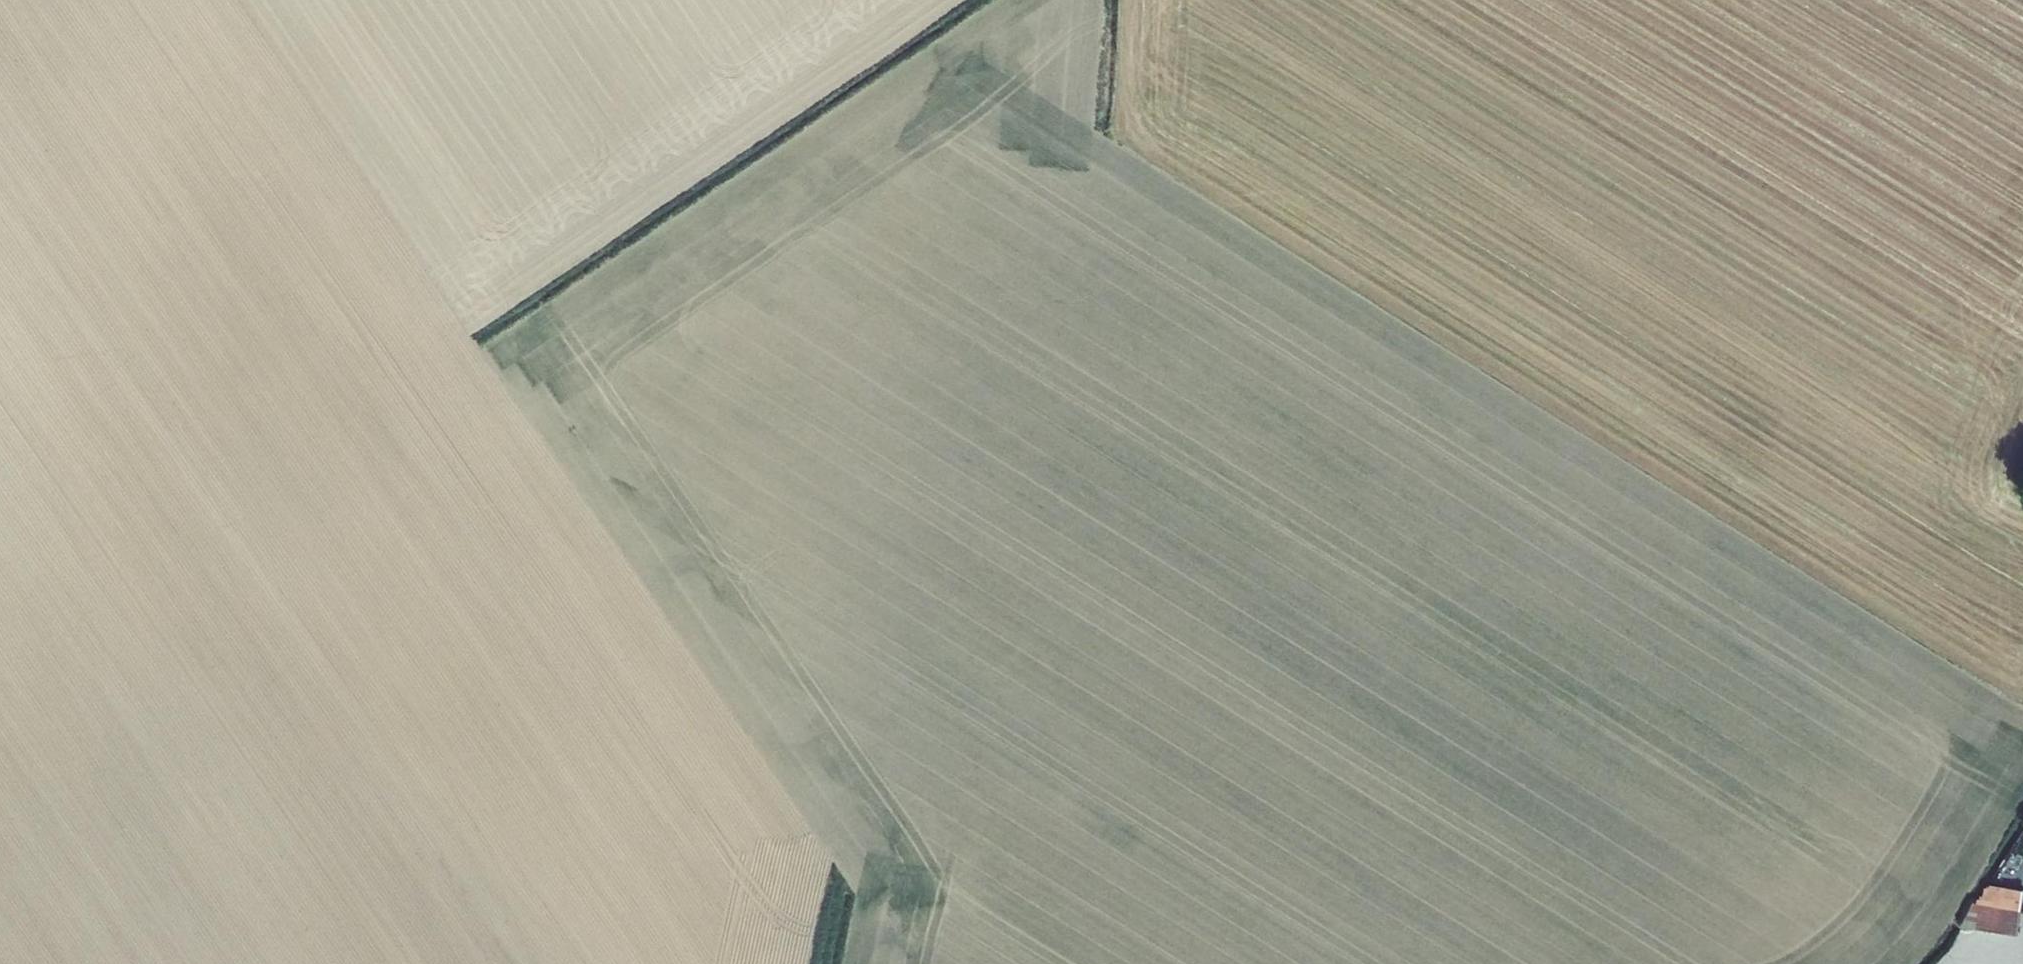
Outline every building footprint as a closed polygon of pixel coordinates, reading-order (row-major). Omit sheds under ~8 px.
[(1975,903),(2019,909),(2022,891),(1987,886),(1975,903)] [(2019,909),(1975,903),(1971,902),(1958,927),(2016,934),(2019,909)]
